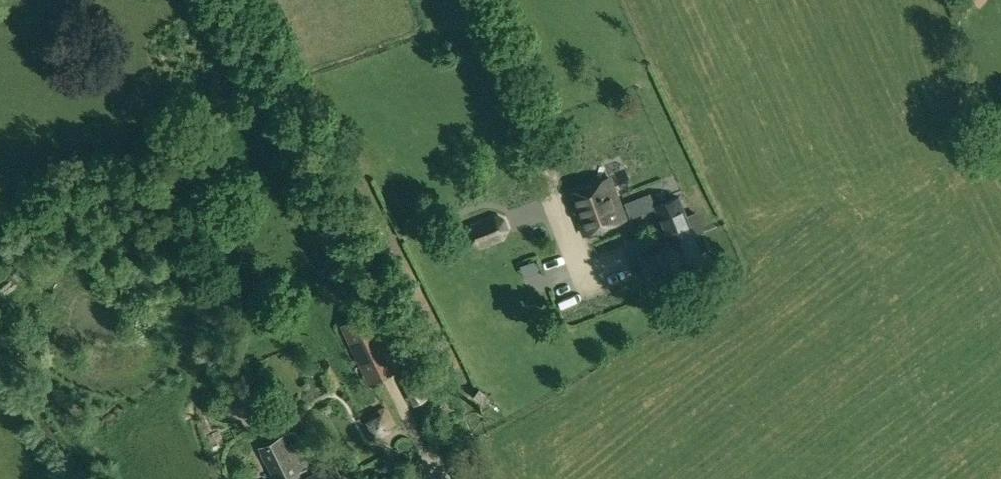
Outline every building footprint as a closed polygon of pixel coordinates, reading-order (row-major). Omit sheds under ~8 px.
[(611,177),(569,193),(585,234),(627,218),(611,177)] [(654,205),(655,204),(651,194),(627,203),(632,217),(655,207),(654,205)] [(654,205),(655,207),(669,244),(639,256),(649,280),(679,268),(680,271),(705,261),(702,252),(680,195),(655,204),(654,205)] [(482,249),(505,239),(510,228),(506,217),(495,213),(471,222),(466,233),(470,245),(482,249)] [(394,367),(369,315),(345,327),(370,379),(394,367)] [(442,372),(429,378),(435,389),(447,383),(442,372)] [(417,378),(402,384),(412,406),(427,400),(417,378)] [(245,392),(243,392),(241,393),(240,393),(238,394),(236,395),(235,396),(234,397),(233,399),(232,400),(232,402),(231,404),(232,406),(232,408),(233,410),(234,411),(235,413),(236,414),(238,415),(240,415),(241,416),(243,416),(245,416),(247,415),(249,415),(250,414),(252,413),(253,411),(254,410),(254,408),(255,406),(255,404),(255,403),(255,401),(254,399),(253,398),(252,396),(251,395),(249,394),(248,393),(246,393),(245,392)] [(385,406),(360,418),(370,437),(374,435),(375,438),(392,429),(390,426),(395,424),(385,406)] [(288,446),(284,437),(263,448),(279,478),(345,478),(337,463),(312,475),(295,442),(288,446)]
